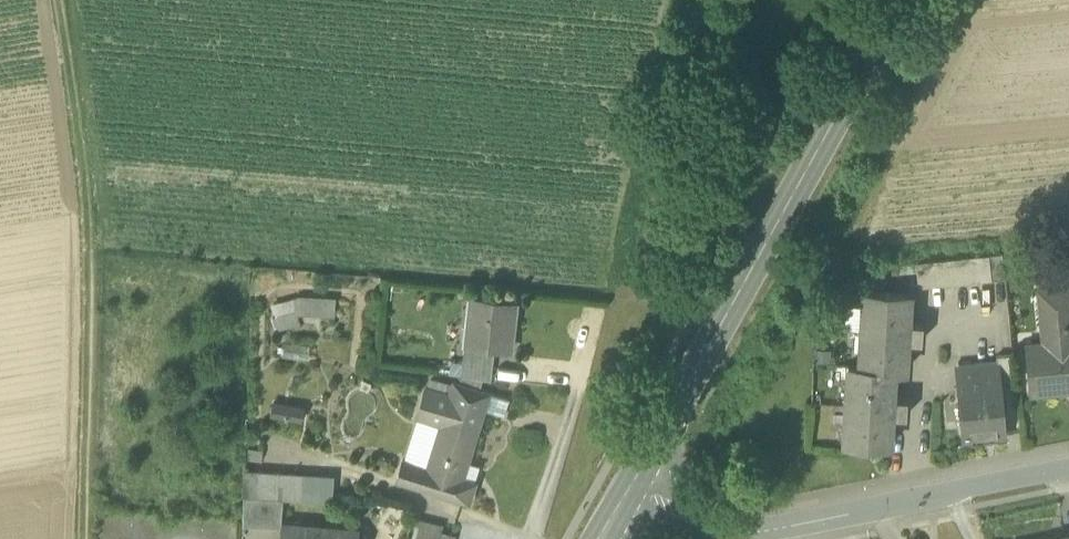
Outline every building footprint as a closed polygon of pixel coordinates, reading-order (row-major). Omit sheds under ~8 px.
[(916,262),(919,286),(1005,278),(1002,253),(916,262)] [(1031,391),(1068,387),(1068,287),(1047,289),(1052,341),(1026,343),(1031,391)] [(905,369),(907,339),(908,322),(910,293),(864,290),(863,305),(861,328),(859,366),(894,368),(905,369)] [(274,323),(297,324),(297,312),(334,313),(334,296),(274,294),(274,323)] [(494,346),(510,348),(515,303),(470,298),(465,343),(494,346)] [(861,328),(863,305),(843,304),(842,327),(861,328)] [(923,323),(908,322),(907,339),(922,340),(923,323)] [(461,375),(490,378),(494,346),(465,343),(461,375)] [(832,349),(815,348),(814,361),(831,362),(832,349)] [(1001,374),(1001,381),(1015,379),(1012,354),(997,355),(997,361),(959,364),(960,378),(1001,374)] [(890,445),(891,415),(892,397),(894,368),(859,366),(848,365),(843,442),(890,445)] [(958,390),(962,438),(1007,434),(1001,381),(1001,374),(960,378),(960,377),(961,390),(958,390)] [(417,414),(441,422),(441,421),(475,432),(482,409),(483,404),(477,402),(480,391),(453,382),(449,394),(426,387),(417,414)] [(481,389),(480,391),(477,402),(483,404),(482,409),(504,415),(509,398),(481,389)] [(907,398),(892,397),(891,415),(906,416),(907,398)] [(272,400),(269,415),(302,421),(305,405),(272,400)] [(417,414),(403,459),(427,467),(441,422),(417,414)] [(476,432),(475,432),(441,421),(441,422),(427,467),(403,459),(397,479),(468,501),(475,482),(462,478),(459,477),(464,461),(467,462),(476,432)] [(245,439),(245,459),(262,460),(263,440),(245,439)] [(462,478),(467,462),(464,461),(459,477),(462,478)] [(480,466),(467,462),(462,478),(475,482),(480,466)] [(282,499),(332,502),(334,475),(244,468),(243,496),(282,499)] [(243,524),(280,527),(282,499),(243,496),(243,524)] [(419,538),(437,538),(439,532),(441,525),(418,518),(412,537),(419,538)] [(340,529),(287,524),(286,538),(339,538),(340,529)]
